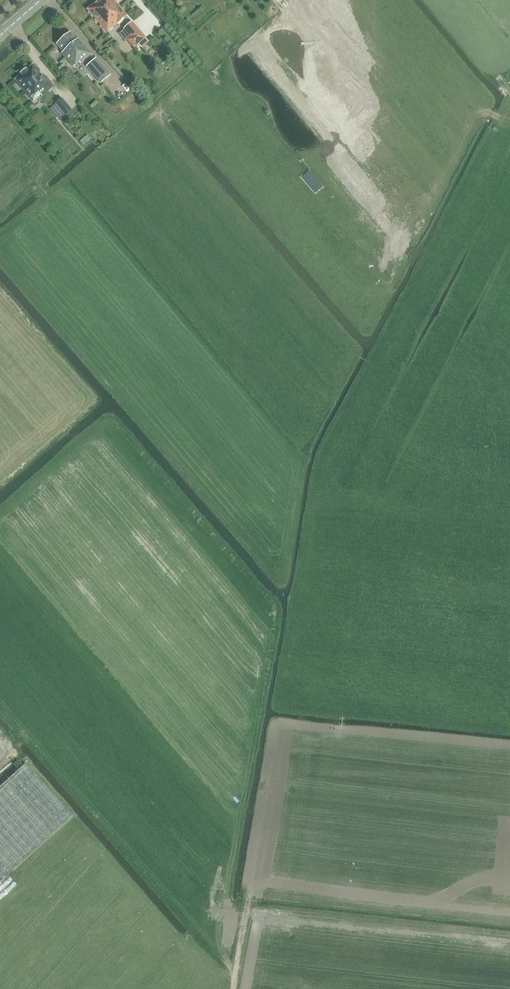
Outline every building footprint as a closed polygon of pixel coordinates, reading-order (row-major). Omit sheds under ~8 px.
[(87,10),(107,32),(127,15),(114,0),(99,0),(87,10)] [(132,21),(124,29),(130,37),(139,29),(132,21)] [(70,32),(56,44),(63,52),(62,53),(73,67),(79,62),(80,64),(91,54),(79,39),(77,40),(70,32)] [(146,37),(139,43),(141,46),(142,47),(149,41),(148,40),(146,37)] [(95,58),(89,64),(103,80),(109,74),(107,72),(97,60),(95,58)] [(27,70),(26,69),(20,74),(21,75),(15,80),(33,101),(41,95),(42,96),(53,87),(42,75),(40,77),(37,73),(39,72),(33,65),(27,70)] [(54,105),(64,117),(70,112),(60,100),(54,105)] [(17,885),(9,876),(75,817),(30,768),(0,796),(0,902),(17,885)]
